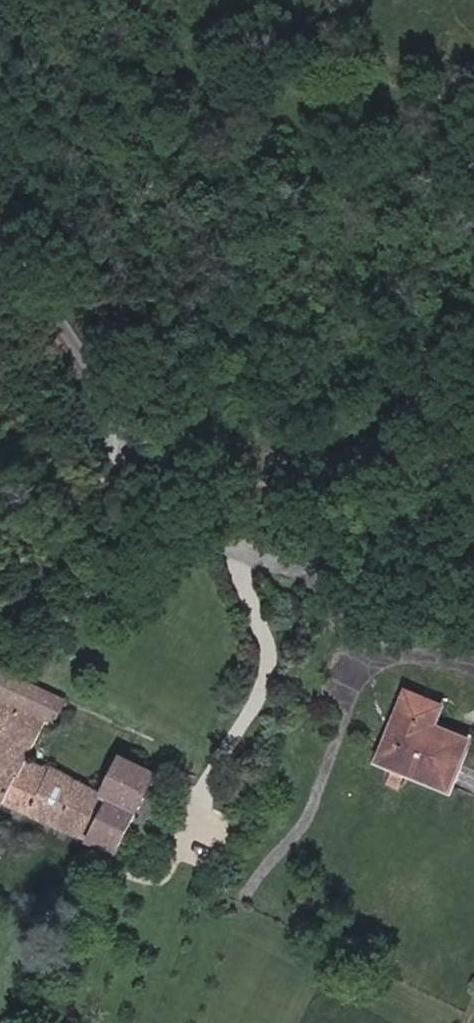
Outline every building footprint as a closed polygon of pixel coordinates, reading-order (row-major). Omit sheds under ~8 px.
[(6,670),(0,685),(0,688),(58,713),(66,696),(6,670)] [(447,699),(407,683),(378,757),(453,787),(473,735),(438,721),(447,699)] [(123,751),(104,790),(53,766),(51,771),(27,759),(47,718),(0,696),(0,794),(122,851),(160,768),(123,751)]
